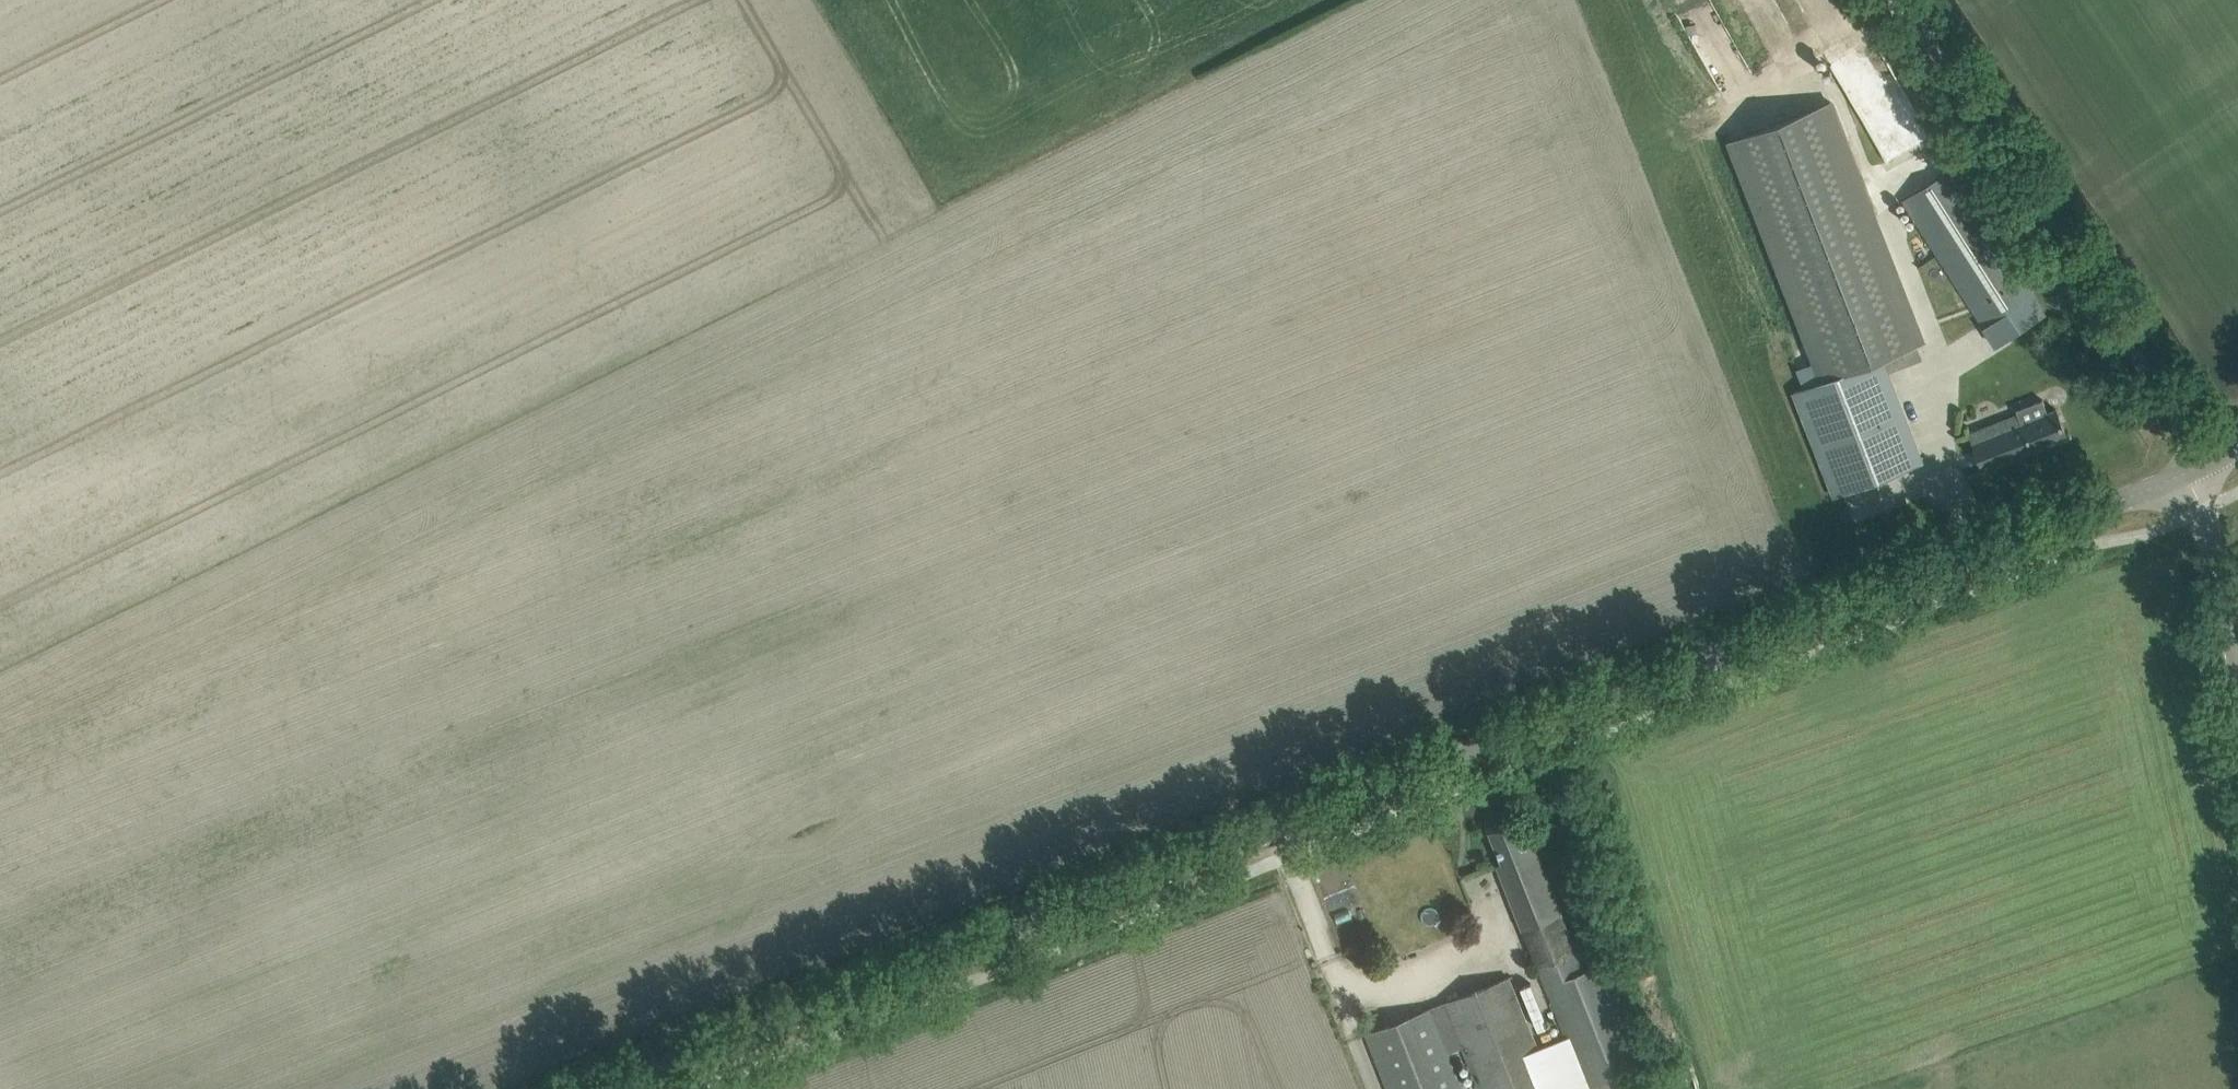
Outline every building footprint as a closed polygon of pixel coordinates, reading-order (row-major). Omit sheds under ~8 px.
[(1821,381),(1795,391),(1836,496),(1923,462),(1882,357),(1925,340),(1832,100),(1728,140),(1821,381)] [(2045,314),(1952,168),(1904,199),(1997,345),(2045,314)] [(2020,414),(1971,433),(1986,469),(2068,437),(2057,408),(2050,411),(2044,398),(2018,408),(2020,414)] [(1498,863),(1523,928),(1562,912),(1529,830),(1524,832),(1519,819),(1491,830),(1503,861),(1498,863)] [(1523,928),(1538,964),(1576,948),(1562,912),(1523,928)] [(1538,964),(1566,1036),(1538,1047),(1554,1088),(1659,1088),(1608,961),(1585,970),(1576,948),(1538,964)] [(1481,1088),(1554,1088),(1538,1047),(1509,976),(1445,1001),(1481,1088)] [(1366,1033),(1389,1088),(1464,1088),(1431,1007),(1366,1033)]
